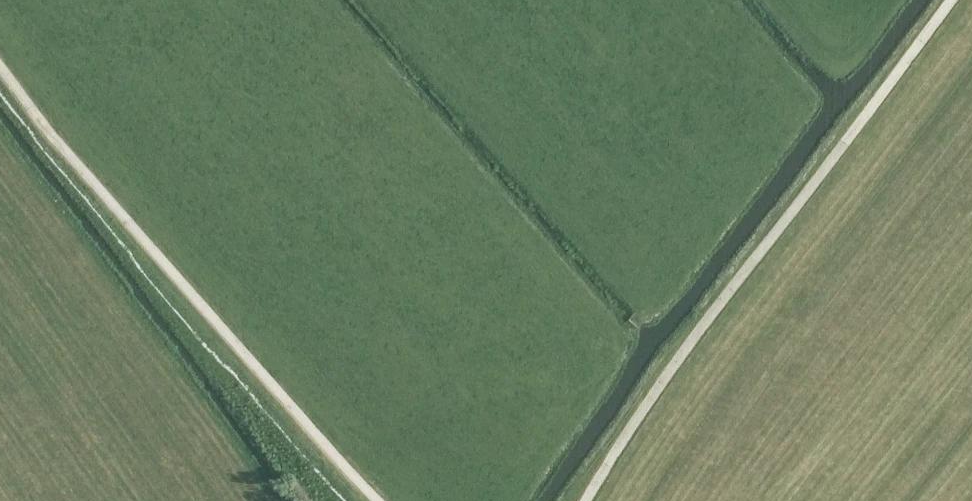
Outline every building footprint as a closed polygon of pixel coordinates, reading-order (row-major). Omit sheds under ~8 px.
[(301,471),(316,491),(323,485),(309,465),(301,471)]
